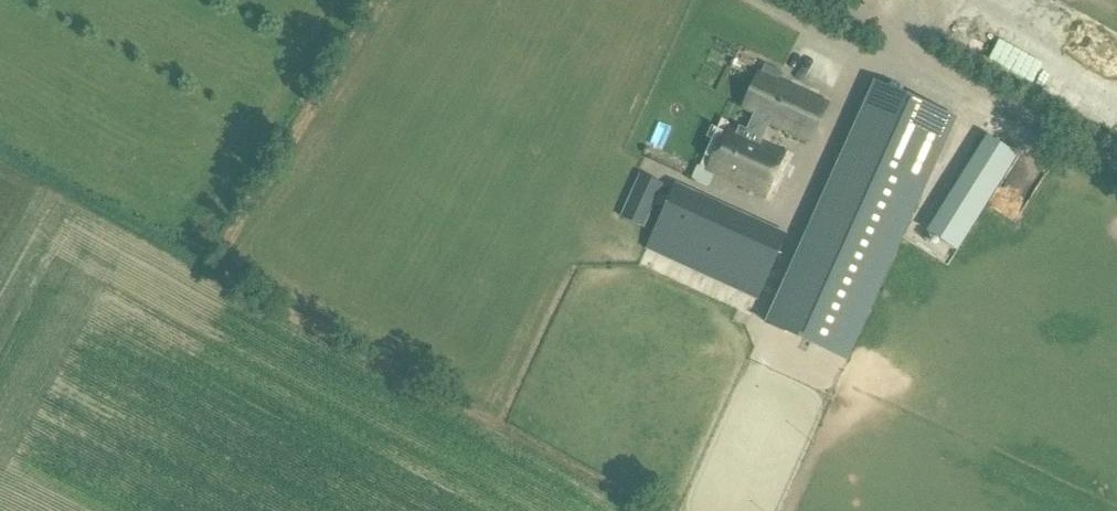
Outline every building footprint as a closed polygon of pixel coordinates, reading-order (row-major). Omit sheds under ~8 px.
[(728,134),(710,173),(768,199),(787,158),(762,146),(773,122),(814,141),(829,107),(761,76),(746,109),(758,115),(753,126),(758,128),(754,137),(742,132),(739,138),(728,134)] [(845,356),(952,117),(892,90),(785,330),(845,356)] [(973,140),(916,242),(947,260),(1005,157),(973,140)] [(664,186),(641,176),(623,218),(645,228),(664,186)] [(676,186),(648,250),(761,301),(790,237),(676,186)]
